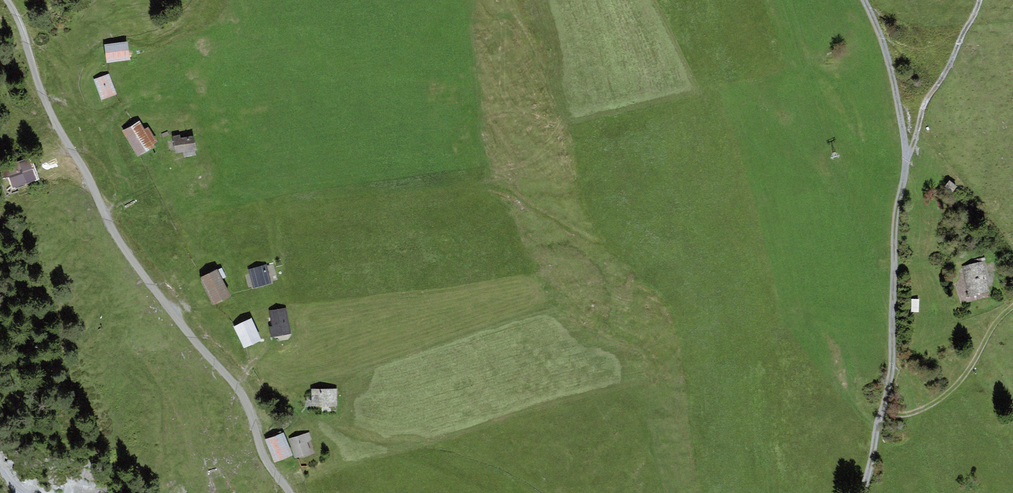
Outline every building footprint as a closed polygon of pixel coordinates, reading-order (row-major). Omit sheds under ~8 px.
[(128,61),(126,43),(102,46),(104,64),(128,61)] [(114,96),(107,75),(92,80),(99,101),(114,96)] [(152,150),(137,123),(121,132),(135,158),(152,150)] [(194,151),(192,137),(172,140),(174,154),(194,151)] [(26,162),(2,171),(8,190),(33,181),(26,162)] [(986,293),(981,263),(958,268),(964,297),(986,293)] [(270,284),(265,265),(246,270),(251,289),(270,284)] [(230,298),(216,270),(198,279),(212,306),(230,298)] [(290,332),(285,306),(267,310),(272,335),(290,332)] [(258,338),(249,318),(232,326),(241,346),(258,338)] [(335,407),(335,390),(309,389),(309,407),(335,407)] [(307,433),(287,439),(293,459),(309,455),(306,444),(309,441),(307,433)] [(282,434),(263,441),(271,464),(290,457),(282,434)]
